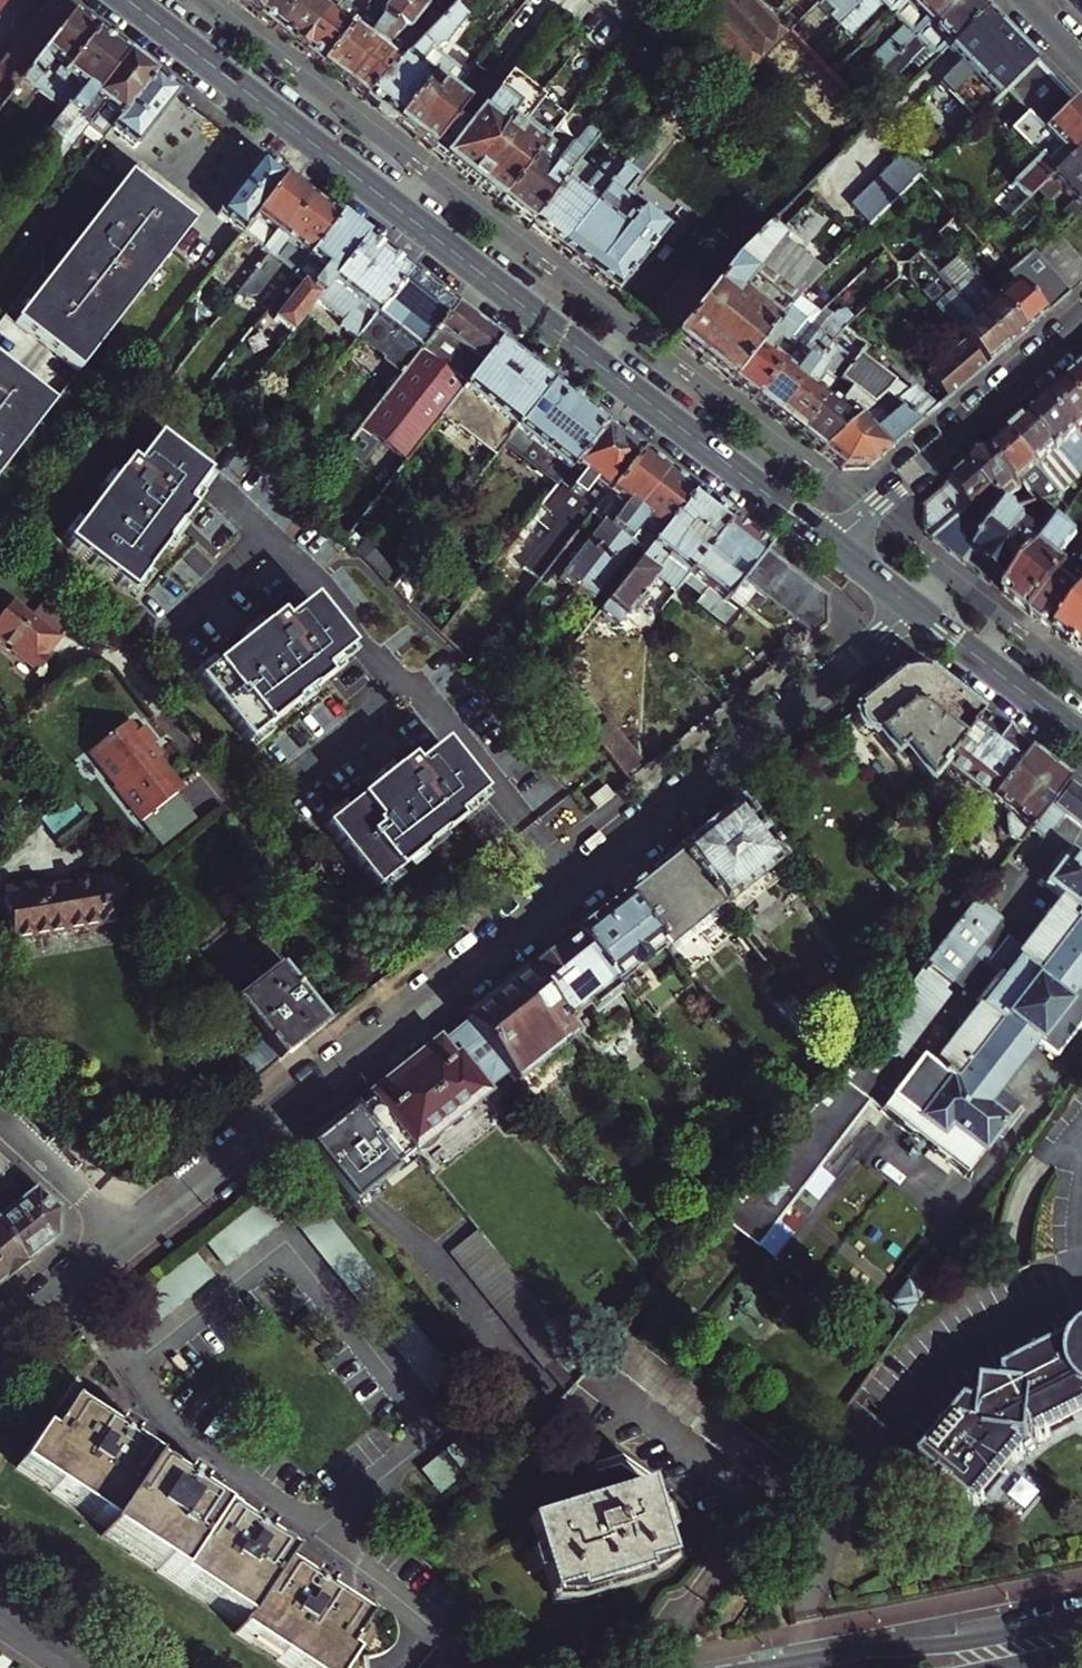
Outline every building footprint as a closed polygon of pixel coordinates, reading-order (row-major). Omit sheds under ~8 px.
[(53,0),(47,0),(0,60),(0,107),(72,14),(53,0)] [(252,12),(261,0),(236,0),(252,12)] [(252,12),(273,28),(295,0),(261,0),(252,12)] [(297,47),(333,0),(295,0),(273,28),(297,47)] [(320,65),(362,12),(351,4),(354,0),(333,0),(297,47),(320,65)] [(362,12),(320,65),(342,82),(367,49),(372,52),(412,0),(391,0),(382,11),(383,16),(377,24),(362,12)] [(342,82),(363,98),(421,42),(409,32),(428,8),(418,0),(412,0),(372,52),(367,49),(342,82)] [(363,98),(395,123),(491,0),(456,0),(421,42),(363,98)] [(446,128),(486,78),(472,67),(525,0),(491,0),(395,123),(429,150),(446,128)] [(528,226),(578,162),(691,17),(674,0),(656,0),(558,126),(548,139),(498,203),(528,226)] [(756,0),(674,0),(691,17),(746,72),(819,0),(757,0),(756,0)] [(826,14),(837,26),(863,0),(840,0),(826,14)] [(837,26),(848,37),(880,5),(891,16),(907,0),(863,0),(837,26)] [(891,16),(901,26),(857,69),(868,81),(870,79),(950,0),(907,0),(891,16)] [(975,0),(950,0),(870,79),(880,89),(890,79),(892,81),(924,49),(935,59),(945,49),(985,9),(975,0)] [(1081,12),(1081,0),(1070,0),(1081,12)] [(1004,29),(985,9),(945,49),(959,62),(939,82),(945,88),(1004,29)] [(72,14),(0,107),(0,112),(12,121),(34,93),(60,112),(57,116),(53,114),(34,138),(50,150),(124,54),(72,14)] [(1037,62),(1004,29),(945,88),(958,100),(978,120),(1005,94),(1037,62)] [(152,76),(124,54),(50,150),(42,162),(53,170),(83,130),(100,143),(108,132),(152,76)] [(1005,94),(1016,105),(1048,73),(1037,62),(1005,94)] [(1048,73),(1016,105),(1028,117),(1060,85),(1048,73)] [(176,95),(152,76),(108,132),(131,150),(134,150),(176,95)] [(1028,117),(1040,130),(1072,98),(1060,85),(1028,117)] [(429,150),(498,203),(548,139),(516,113),(517,110),(494,92),(459,138),(446,128),(429,150)] [(1040,130),(1024,145),(1036,156),(981,211),(998,229),(1037,190),(1081,145),(1081,108),(1072,98),(1040,130)] [(1037,190),(1047,199),(1059,187),(1071,200),(1062,209),(1072,218),(1081,208),(1081,145),(1037,190)] [(906,150),(894,162),(914,183),(919,179),(927,171),(906,150)] [(216,216),(240,234),(284,177),(259,158),(216,216)] [(578,162),(528,226),(558,250),(620,171),(613,165),(608,170),(606,168),(600,169),(595,175),(578,162)] [(894,162),(884,172),(905,193),(914,183),(894,162)] [(620,171),(558,250),(614,294),(663,230),(623,198),(635,182),(620,171)] [(884,172),(873,182),(894,203),(905,193),(884,172)] [(126,176),(13,322),(77,372),(190,226),(126,176)] [(310,198),(284,177),(240,234),(253,244),(220,287),(234,298),(236,296),(310,198)] [(873,182),(862,193),(882,214),(894,203),(873,182)] [(862,193),(849,205),(870,227),(882,214),(862,193)] [(292,276),(337,219),(310,198),(236,296),(240,300),(244,295),(248,299),(256,299),(281,268),(292,276)] [(314,302),(363,239),(337,219),(292,276),(301,283),(272,321),(289,334),(314,302)] [(730,383),(790,306),(806,290),(822,275),(783,235),(787,230),(774,220),(734,260),(720,278),(673,339),(730,383)] [(1036,254),(1071,291),(1081,281),(1081,259),(1060,233),(1036,254)] [(407,273),(363,239),(314,302),(340,322),(337,326),(356,340),(357,339),(407,273)] [(1071,291),(1036,254),(1033,250),(1006,274),(1044,315),(1071,291)] [(1044,315),(1006,274),(990,257),(972,273),(1024,332),(1044,315)] [(694,258),(648,319),(673,339),(720,278),(694,258)] [(454,309),(407,273),(357,339),(384,360),(382,362),(401,377),(421,351),(454,309)] [(1004,349),(1024,332),(972,273),(953,290),(957,294),(1004,349)] [(985,365),(1004,349),(957,294),(949,302),(932,283),(922,292),(965,342),(985,365)] [(806,290),(790,306),(730,383),(753,400),(806,331),(821,312),(826,307),(806,290)] [(806,331),(753,400),(775,417),(829,346),(845,327),(859,315),(842,302),(814,336),(806,331)] [(465,386),(498,343),(454,309),(421,351),(465,386)] [(965,342),(926,375),(942,403),(985,365),(965,342)] [(498,343),(465,386),(440,417),(455,428),(456,426),(496,456),(502,448),(552,385),(498,343)] [(867,345),(857,358),(864,363),(864,362),(873,349),(867,345)] [(845,358),(829,346),(775,417),(797,434),(837,384),(829,378),(845,358)] [(440,417),(465,386),(421,351),(401,377),(343,449),(365,467),(382,445),(405,463),(440,417)] [(860,418),(876,404),(884,398),(913,420),(918,424),(931,413),(910,389),(905,394),(864,362),(864,363),(857,358),(837,384),(797,434),(820,452),(860,418)] [(53,403),(0,363),(0,472),(53,403)] [(1067,383),(1081,400),(1081,370),(1067,383)] [(926,375),(910,389),(931,413),(942,403),(926,375)] [(1049,399),(1081,437),(1081,400),(1067,383),(1049,399)] [(604,425),(552,385),(502,448),(554,489),(570,468),(604,425)] [(868,467),(918,424),(913,420),(884,398),(876,404),(889,418),(872,432),(860,418),(820,452),(840,468),(868,467)] [(1049,399),(1029,415),(1069,462),(1081,476),(1081,475),(1081,437),(1049,399)] [(1029,415),(1009,433),(1049,479),(1069,462),(1029,415)] [(640,452),(604,425),(570,468),(580,476),(551,514),(541,506),(522,529),(542,545),(524,568),(540,580),(591,515),(595,510),(640,452)] [(1009,433),(990,450),(1023,489),(1037,504),(1064,497),(1049,479),(1009,433)] [(134,469),(126,464),(65,546),(130,595),(166,547),(163,545),(179,524),(174,520),(205,478),(155,441),(134,469)] [(983,522),(1005,504),(1023,489),(990,450),(950,484),(965,501),(980,518),(983,522)] [(560,579),(574,590),(666,472),(640,452),(595,510),(591,515),(602,524),(560,579)] [(645,557),(693,494),(666,472),(574,590),(589,602),(632,547),(645,557)] [(927,533),(935,540),(965,501),(950,484),(925,506),(927,533)] [(728,521),(693,494),(645,557),(598,617),(613,628),(627,610),(631,613),(645,596),(641,593),(652,578),(672,593),(689,571),(728,521)] [(935,540),(952,554),(980,518),(965,501),(935,540)] [(980,518),(952,554),(966,564),(976,551),(1009,509),(1005,504),(983,522),(980,518)] [(1047,539),(1012,512),(1009,509),(976,551),(1015,581),(1047,539)] [(210,532),(211,553),(226,552),(225,535),(239,534),(239,516),(221,517),(222,532),(210,532)] [(827,597),(728,521),(689,571),(702,581),(685,603),(723,632),(744,604),(754,611),(763,599),(809,634),(812,638),(828,625),(827,597)] [(1005,594),(1032,615),(1069,567),(1059,560),(1078,535),(1061,522),(1047,539),(1015,581),(1005,594)] [(1032,615),(1056,634),(1081,600),(1081,561),(1077,557),(1069,567),(1032,615)] [(52,589),(31,616),(61,639),(82,612),(52,589)] [(1056,634),(1081,653),(1081,600),(1056,634)] [(61,639),(31,616),(12,601),(9,606),(3,602),(0,604),(0,639),(42,671),(55,654),(51,651),(61,639)] [(278,616),(198,680),(249,743),(295,707),(294,704),(314,688),(309,683),(350,650),(312,601),(284,623),(278,616)] [(941,763),(979,714),(927,674),(899,674),(851,711),(857,719),(857,722),(858,725),(861,730),(864,732),(869,733),(871,735),(875,732),(894,755),(903,748),(928,780),(941,763)] [(1026,750),(979,714),(941,763),(988,800),(1026,750)] [(134,733),(126,723),(102,741),(90,750),(117,784),(113,787),(140,822),(180,790),(155,759),(160,755),(151,746),(154,738),(144,725),(134,733)] [(409,760),(325,826),(375,890),(424,851),(422,849),(444,832),(441,828),(482,795),(442,745),(414,767),(409,760)] [(1030,828),(1065,781),(1026,750),(988,800),(1014,821),(1005,833),(1018,843),(1030,828)] [(1030,828),(1043,838),(1063,812),(1081,826),(1081,794),(1065,781),(1030,828)] [(613,796),(605,786),(589,798),(597,808),(613,796)] [(720,908),(781,859),(736,804),(675,852),(719,907),(720,908)] [(670,946),(717,909),(719,907),(675,852),(667,859),(622,895),(665,949),(671,956),(675,952),(670,946)] [(1008,935),(993,955),(980,945),(999,921),(1000,919),(988,909),(1005,887),(993,877),(897,1002),(859,1054),(726,1212),(763,1241),(870,1102),(881,1110),(891,1097),(941,1135),(949,1125),(982,1152),(1019,1103),(1000,1087),(1036,1040),(1057,1055),(1081,1023),(1081,987),(1079,985),(1081,981),(1081,862),(1069,852),(1065,857),(1044,884),(1065,900),(1027,949),(1008,935)] [(1044,884),(1065,857),(1059,852),(1036,881),(1043,886),(1044,884)] [(125,920),(117,874),(83,880),(84,883),(37,891),(36,886),(5,891),(13,940),(125,920)] [(622,895),(574,933),(617,988),(665,949),(622,895)] [(899,897),(891,902),(899,912),(906,907),(899,897)] [(1011,931),(999,921),(980,945),(993,955),(1008,935),(1011,931)] [(574,933),(525,972),(569,1027),(592,1009),(598,1016),(623,996),(617,988),(574,933)] [(266,979),(235,1003),(258,1032),(281,1060),(325,1025),(269,956),(256,966),(266,979)] [(525,972),(466,1019),(509,1071),(516,1081),(538,1064),(542,1069),(561,1054),(557,1048),(575,1034),(569,1027),(525,972)] [(414,1151),(418,1148),(421,1151),(440,1136),(437,1132),(488,1091),(486,1089),(509,1071),(466,1019),(370,1095),(372,1097),(414,1151)] [(225,1059),(247,1087),(281,1060),(258,1032),(225,1059)] [(372,1097),(310,1147),(352,1200),(414,1151),(372,1097)] [(964,1175),(982,1152),(949,1125),(941,1135),(891,1097),(881,1110),(923,1143),(925,1148),(941,1161),(947,1161),(964,1175)] [(26,1262),(57,1238),(59,1210),(36,1189),(0,1218),(0,1228),(26,1262)] [(328,1207),(304,1223),(346,1287),(370,1271),(328,1207)] [(242,1252),(274,1229),(258,1208),(226,1231),(242,1252)] [(26,1262),(0,1228),(0,1283),(26,1262)] [(453,1252),(545,1368),(571,1347),(479,1231),(453,1252)] [(910,1316),(926,1293),(915,1284),(913,1286),(907,1282),(893,1300),(899,1305),(898,1307),(910,1316)] [(418,1368),(439,1351),(413,1318),(391,1336),(418,1368)] [(1081,1405),(1081,1323),(1073,1331),(1006,1362),(1010,1371),(1003,1377),(988,1375),(985,1390),(978,1395),(971,1388),(919,1448),(940,1465),(931,1475),(945,1487),(953,1478),(974,1495),(1026,1437),(1019,1430),(1031,1432),(1033,1420),(1037,1427),(1081,1405)] [(579,1385),(553,1411),(581,1433),(603,1406),(579,1385)] [(272,1667),(340,1667),(343,1664),(336,1659),(358,1628),(317,1600),(323,1591),(306,1579),(300,1588),(276,1572),(281,1564),(254,1546),(260,1538),(243,1526),(238,1534),(188,1500),(194,1492),(178,1480),(172,1489),(147,1472),(151,1466),(125,1448),(131,1440),(114,1427),(107,1436),(68,1410),(20,1475),(102,1530),(97,1537),(232,1630),(227,1638),(272,1667)] [(1024,1508),(1039,1492),(1022,1475),(1007,1491),(1024,1508)] [(531,1521),(552,1594),(578,1587),(580,1594),(649,1574),(647,1567),(673,1560),(651,1486),(531,1521)]
